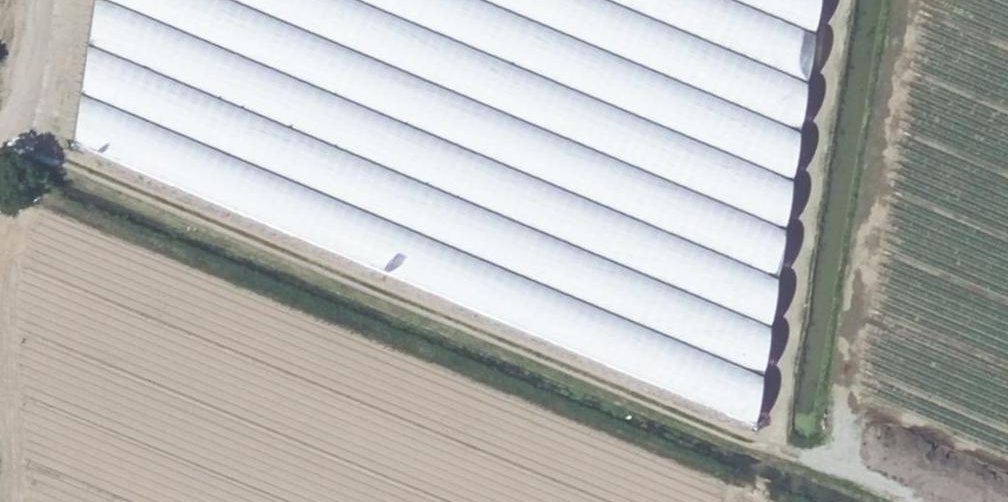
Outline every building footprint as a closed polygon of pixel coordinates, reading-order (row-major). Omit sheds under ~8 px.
[(72,148),(768,443),(833,0),(97,0),(72,148)]
